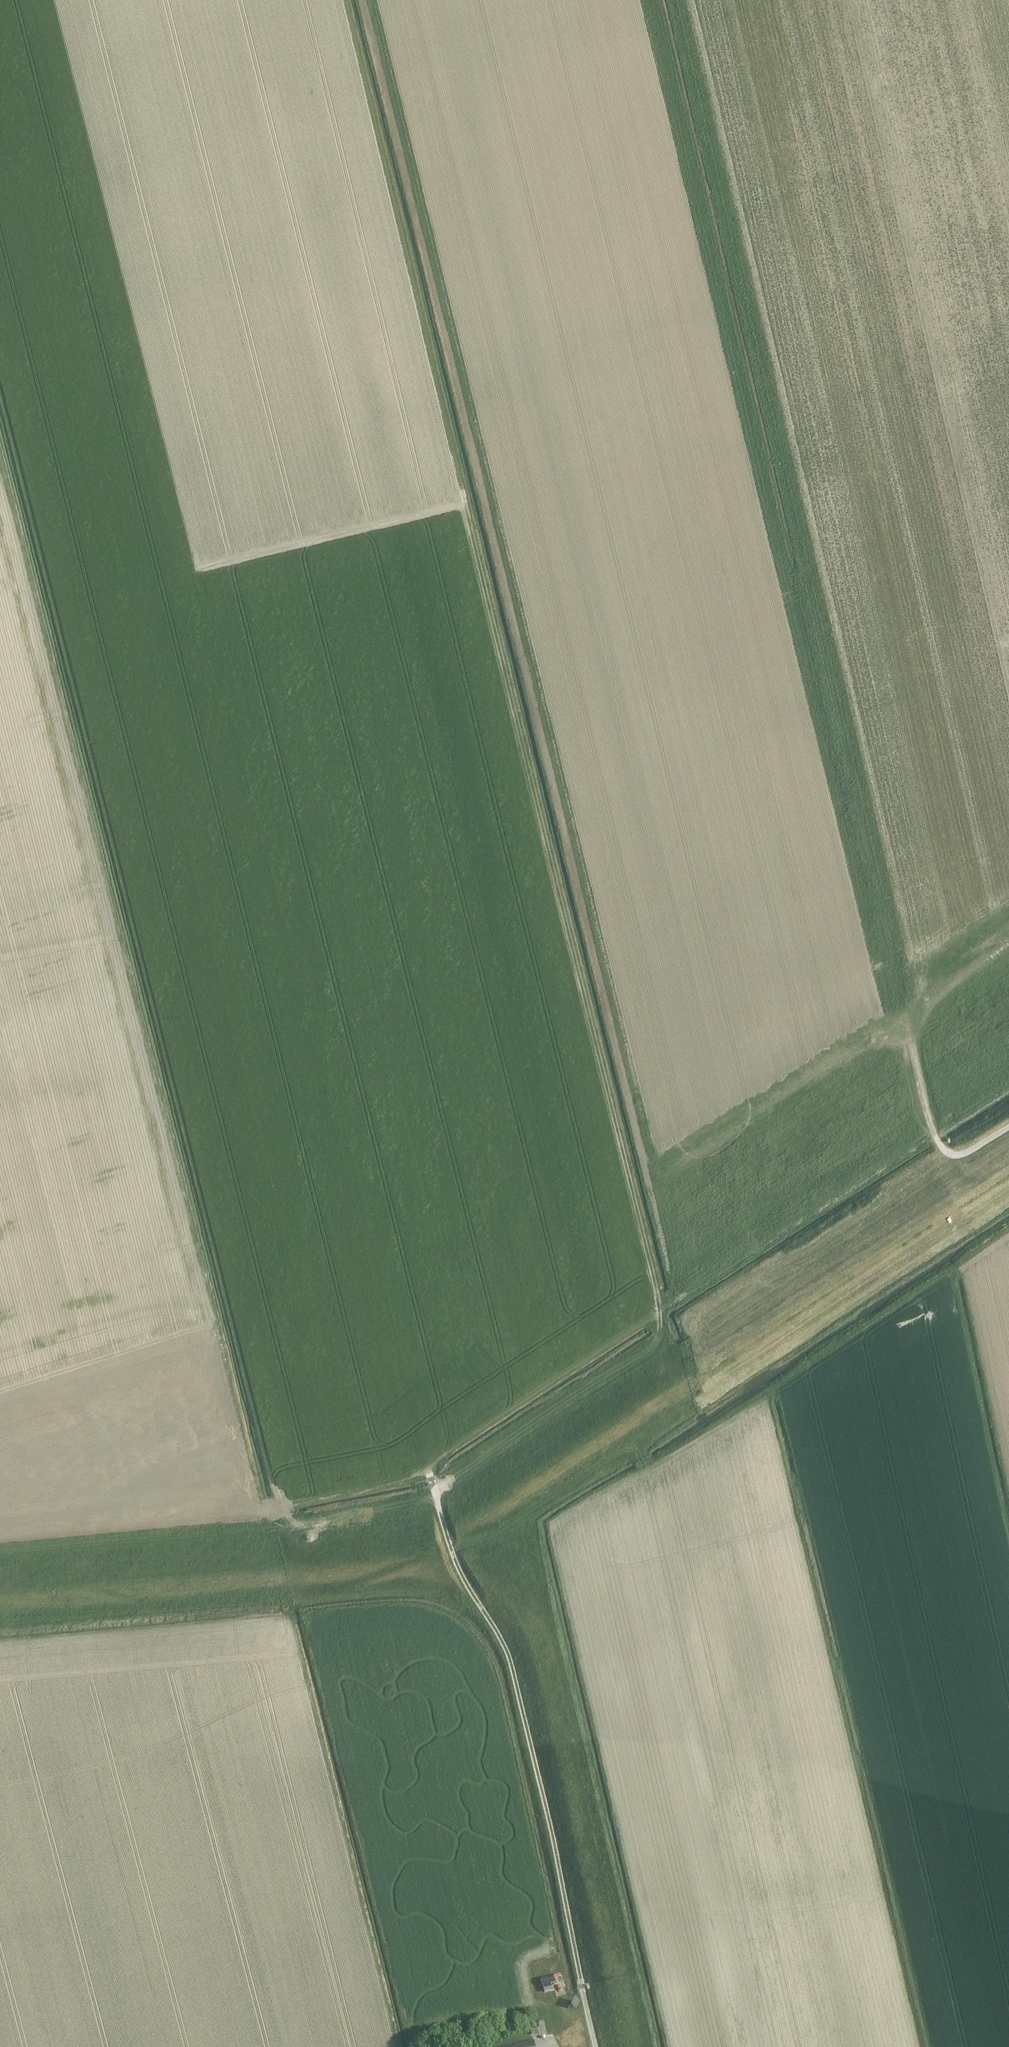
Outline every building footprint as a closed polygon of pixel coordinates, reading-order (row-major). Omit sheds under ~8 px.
[(542,1986),(563,1981),(561,1974),(541,1979),(542,1986)]
